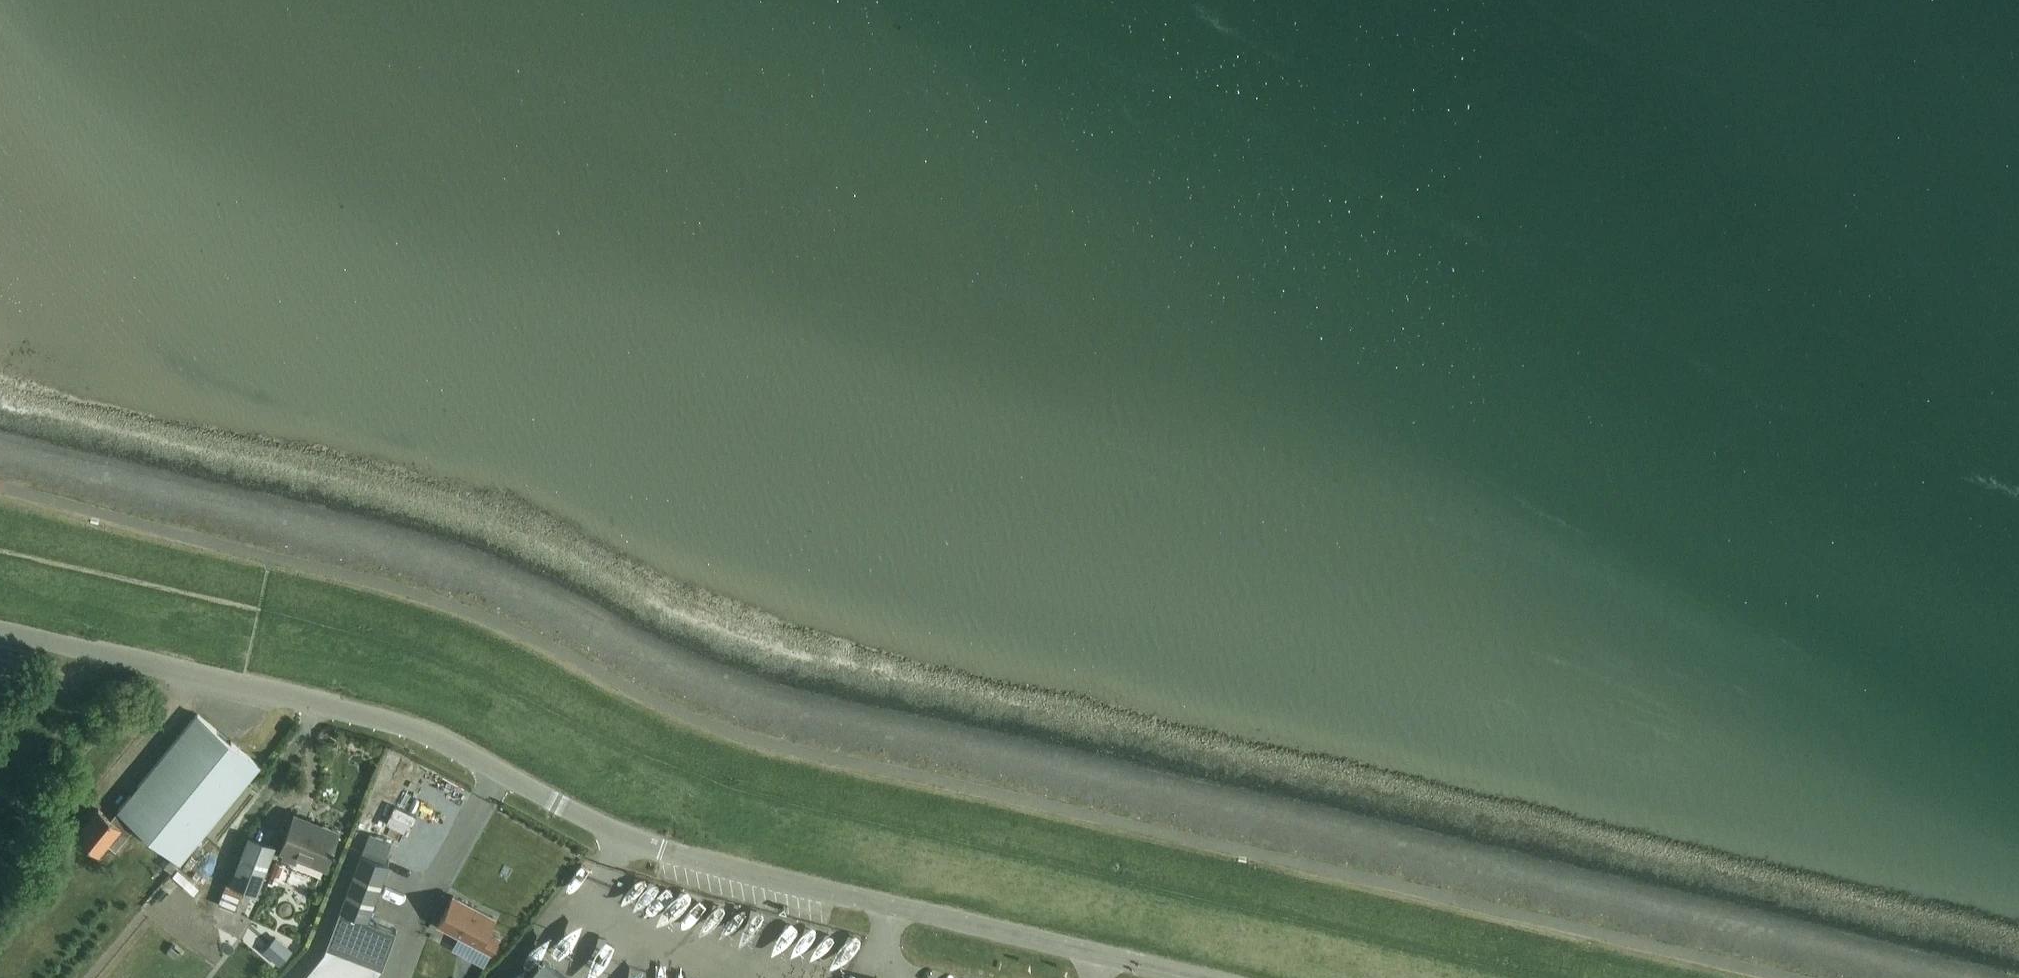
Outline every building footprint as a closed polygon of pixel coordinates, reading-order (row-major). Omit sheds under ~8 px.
[(259,766),(208,724),(197,715),(118,811),(135,826),(135,827),(171,857),(179,863),(259,766)] [(98,809),(76,836),(98,856),(107,845),(115,851),(135,826),(118,811),(110,819),(109,818),(98,809)] [(374,820),(392,822),(393,814),(375,812),(374,820)] [(324,868),(336,836),(308,825),(310,821),(294,815),(278,856),(294,862),(296,858),(324,868)] [(368,836),(361,855),(383,863),(391,844),(368,836)] [(256,894),(274,847),(248,838),(230,884),(226,883),(218,905),(234,911),(243,889),(256,894)] [(366,920),(387,865),(383,863),(361,855),(340,910),(366,920)] [(171,857),(163,867),(170,873),(179,863),(171,857)] [(185,857),(179,864),(195,877),(201,871),(185,857)] [(488,931),(494,918),(453,896),(437,925),(491,953),(499,937),(488,931)] [(340,910),(326,947),(327,947),(381,968),(382,968),(396,932),(366,920),(340,910)] [(281,942),(270,955),(281,964),(292,951),(281,942)] [(300,977),(373,977),(381,968),(327,947),(309,969),(308,968),(300,977)] [(409,972),(415,955),(403,950),(397,968),(409,972)] [(542,957),(526,977),(568,977),(542,957)]
